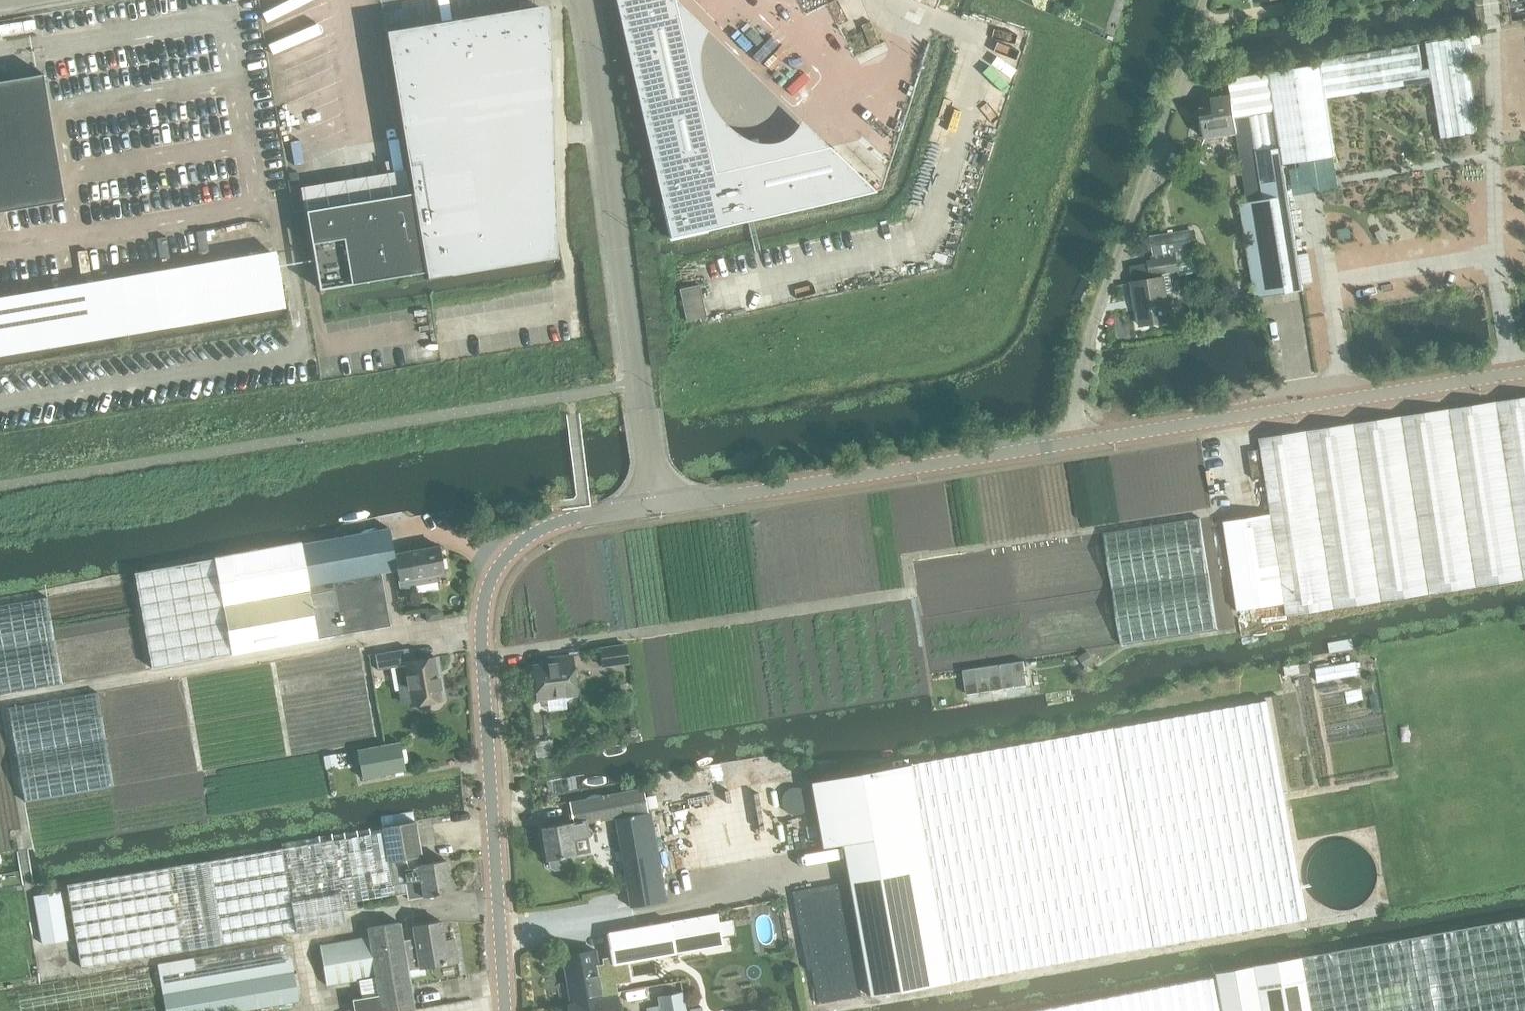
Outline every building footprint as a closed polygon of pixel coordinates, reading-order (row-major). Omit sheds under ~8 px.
[(672,236),(878,189),(831,144),(723,169),(725,166),(725,165),(724,167),(716,162),(717,161),(717,160),(715,164),(677,0),(618,0),(672,236)] [(549,43),(548,16),(546,11),(542,8),(537,7),(388,32),(414,194),(427,273),(428,278),(557,256),(551,43),(549,43)] [(1480,34),(1471,35),(1472,45),(1479,44),(1482,44),(1480,34)] [(1418,44),(1321,59),(1327,98),(1432,81),(1441,138),(1480,131),(1464,36),(1426,42),(1430,68),(1422,69),(1418,44)] [(1321,64),(1269,72),(1279,146),(1282,164),(1335,156),(1326,98),(1321,64)] [(1212,105),(1204,106),(1209,136),(1236,131),(1239,152),(1279,146),(1269,72),(1268,69),(1244,74),(1227,77),(1230,94),(1210,97),(1212,105)] [(65,200),(43,73),(0,80),(0,211),(65,200)] [(1279,146),(1239,152),(1246,197),(1247,202),(1239,204),(1254,298),(1264,297),(1303,291),(1282,164),(1279,146)] [(321,291),(427,273),(414,194),(308,212),(321,291)] [(1195,228),(1150,235),(1153,255),(1151,256),(1151,260),(1176,256),(1175,252),(1194,248),(1195,248),(1198,248),(1195,228)] [(286,307),(278,249),(0,291),(0,350),(286,307)] [(1151,260),(1149,260),(1151,275),(1178,271),(1176,256),(1151,260)] [(1142,326),(1171,320),(1162,277),(1131,283),(1135,300),(1137,300),(1142,326)] [(681,284),(687,317),(707,313),(701,281),(681,284)] [(1364,425),(1259,438),(1272,513),(1224,520),(1238,608),(1285,601),(1287,614),(1524,578),(1524,398),(1364,425)] [(402,588),(439,581),(438,574),(446,573),(442,547),(410,552),(410,553),(395,555),(390,526),(214,556),(214,557),(134,572),(151,668),(232,653),(232,654),(390,624),(380,573),(399,570),(402,588)] [(1124,639),(1107,528),(1010,542),(1027,654),(1124,639)] [(0,601),(0,689),(62,679),(49,593),(0,601)] [(436,606),(425,608),(427,620),(443,617),(441,610),(436,606)] [(1351,637),(1328,641),(1330,651),(1353,647),(1351,637)] [(278,655),(290,750),(380,738),(368,644),(278,655)] [(604,667),(630,664),(628,646),(602,649),(604,667)] [(413,703),(414,706),(445,700),(437,657),(412,662),(410,649),(377,655),(380,670),(407,666),(410,687),(403,689),(405,704),(413,703)] [(565,697),(579,695),(574,656),(554,658),(555,663),(534,666),(538,700),(547,699),(548,710),(566,708),(565,697)] [(1027,684),(1024,659),(963,668),(967,693),(1027,684)] [(909,764),(948,982),(1151,946),(1303,919),(1264,700),(1112,728),(909,764)] [(403,743),(359,750),(363,777),(407,769),(403,743)] [(324,756),(327,768),(337,766),(335,754),(324,756)] [(811,782),(823,847),(843,844),(870,996),(948,982),(909,764),(811,782)] [(583,775),(546,781),(548,792),(585,786),(583,775)] [(643,789),(574,802),(577,823),(588,820),(617,815),(629,888),(631,906),(666,900),(652,810),(647,811),(643,789)] [(773,791),(748,795),(755,841),(779,838),(773,791)] [(382,832),(66,883),(80,968),(347,923),(344,910),(396,901),(395,893),(390,861),(420,856),(421,856),(416,821),(415,820),(381,826),(382,832)] [(575,839),(591,836),(588,820),(577,823),(544,829),(550,862),(552,862),(553,869),(558,872),(571,869),(569,858),(578,857),(575,839)] [(420,856),(390,861),(395,893),(409,891),(410,899),(453,891),(448,860),(421,865),(420,856)] [(811,999),(861,993),(846,881),(796,887),(811,999)] [(41,944),(69,939),(60,891),(33,895),(41,944)] [(717,913),(670,922),(676,953),(723,945),(717,913)] [(1252,966),(1213,973),(1214,977),(1074,1003),(1032,1010),(1524,1010),(1524,917),(1252,966)] [(361,997),(351,999),(354,1010),(404,1010),(415,1009),(414,1008),(408,968),(421,966),(421,968),(442,963),(458,960),(454,939),(445,940),(442,924),(442,921),(413,927),(415,937),(403,939),(400,921),(366,927),(368,936),(319,945),(326,985),(358,979),(361,997)] [(670,921),(606,932),(611,957),(612,964),(626,962),(675,953),(670,921)] [(563,957),(572,1005),(617,996),(617,992),(609,949),(596,951),(563,957)] [(663,1010),(689,1010),(684,991),(660,996),(663,1010)] [(572,1005),(568,1006),(569,1010),(621,1010),(618,996),(617,996),(572,1005)]
